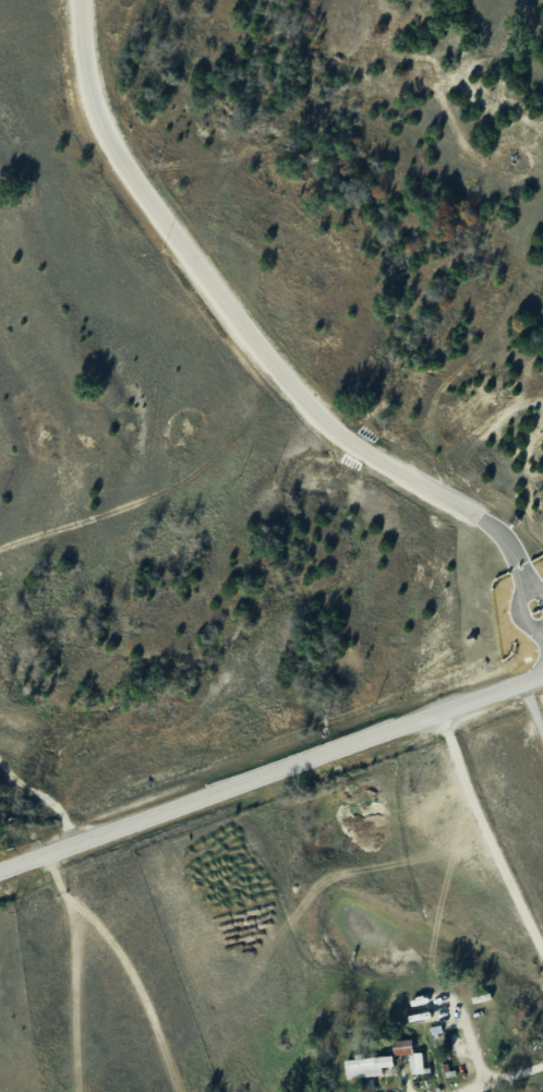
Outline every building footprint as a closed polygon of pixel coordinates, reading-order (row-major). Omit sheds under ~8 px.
[(421,1053),(412,1054),(411,1041),(392,1042),(392,1056),(408,1055),(409,1074),(422,1073),(421,1053)] [(344,1078),(381,1077),(381,1068),(393,1068),(392,1058),(343,1060),(344,1078)]
